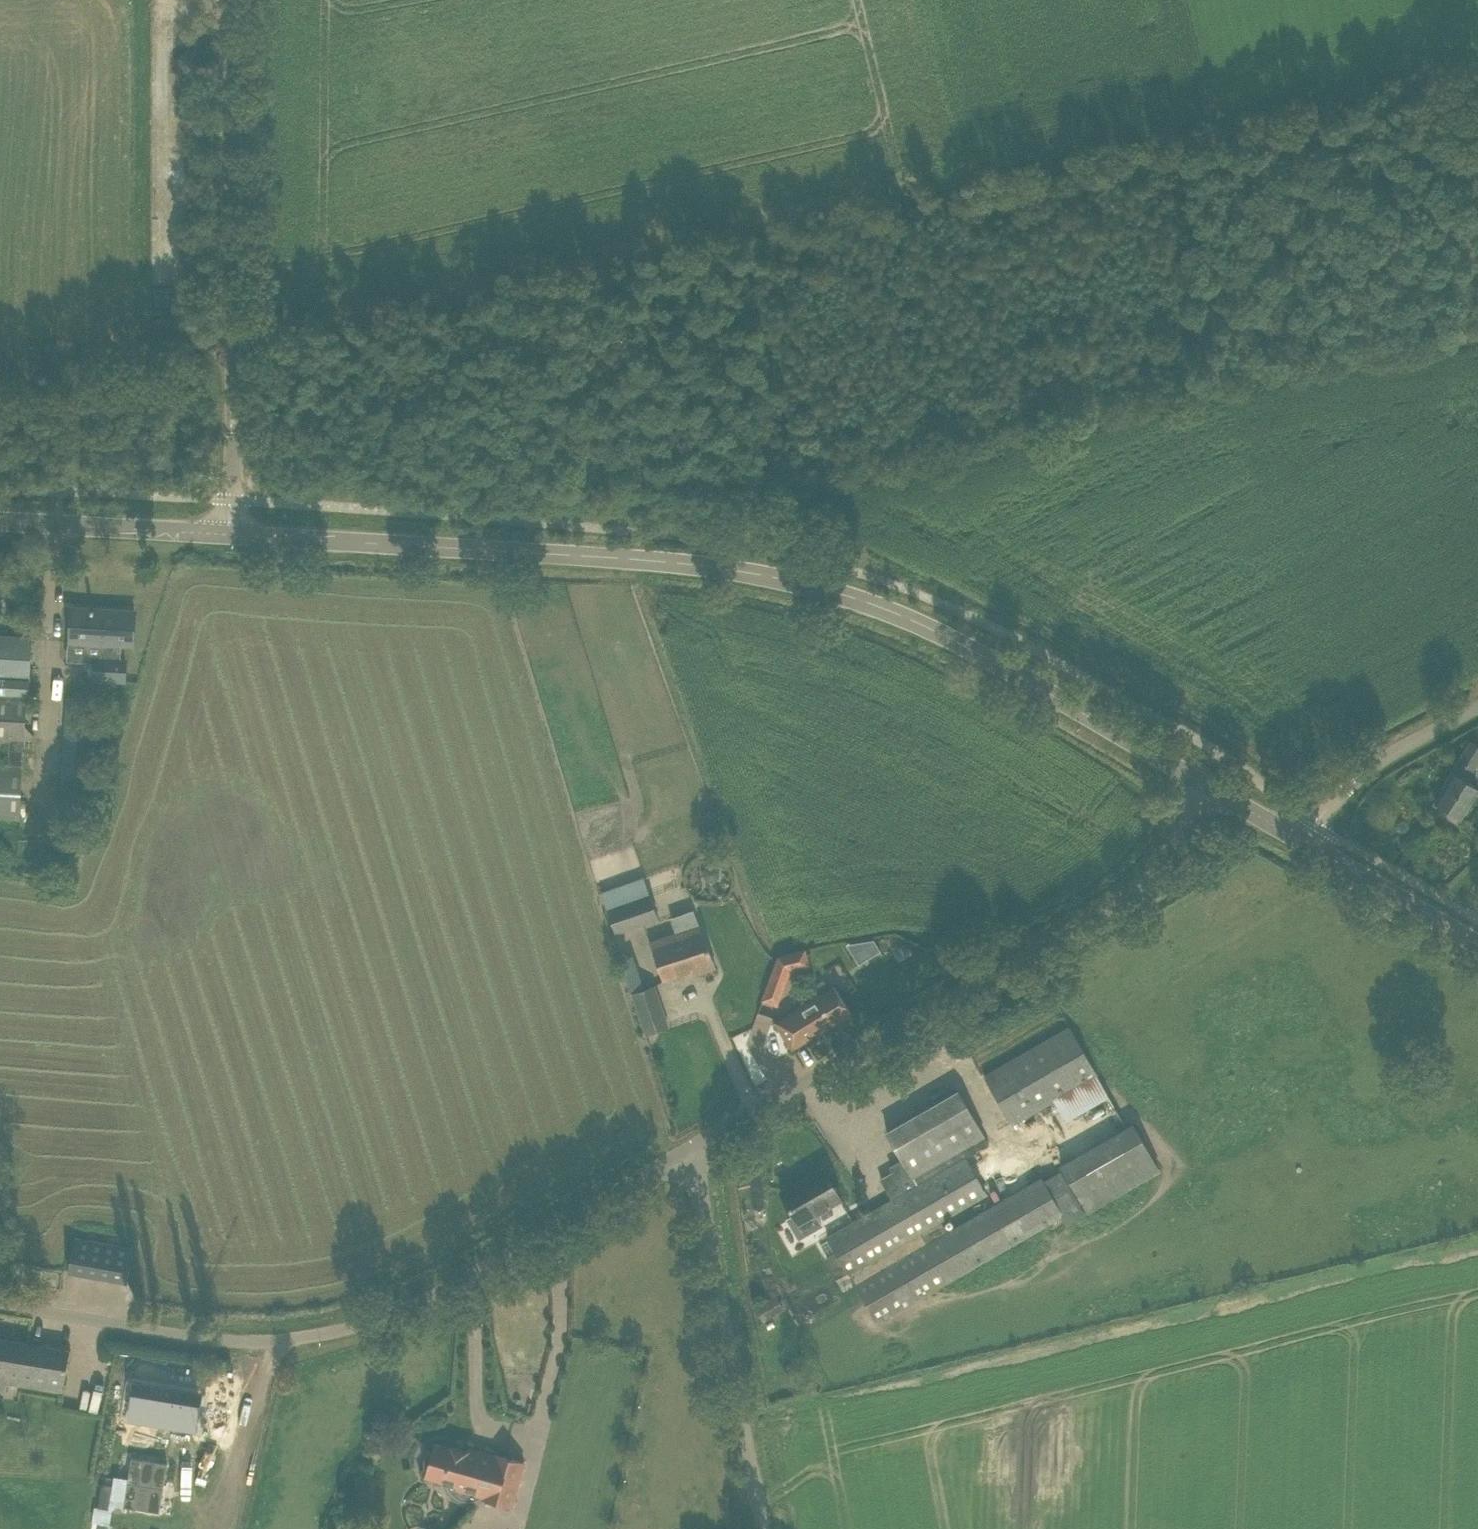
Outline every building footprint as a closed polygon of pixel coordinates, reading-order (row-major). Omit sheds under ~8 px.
[(97,679),(96,701),(119,702),(120,680),(127,680),(128,656),(120,656),(121,645),(133,645),(135,611),(72,607),(70,642),(102,643),(101,655),(94,655),(93,679),(97,679)] [(4,745),(24,746),(29,658),(31,638),(0,636),(0,745),(4,745)] [(1460,817),(1477,787),(1466,779),(1477,760),(1477,745),(1470,740),(1441,787),(1444,789),(1435,803),(1460,817)] [(4,745),(3,766),(0,766),(0,818),(20,819),(24,746),(4,745)] [(607,907),(616,932),(658,917),(650,892),(607,907)] [(650,939),(657,961),(663,980),(698,969),(699,973),(716,967),(700,922),(698,923),(693,909),(670,917),(675,930),(650,939)] [(762,998),(778,1004),(791,969),(810,964),(805,947),(778,955),(762,998)] [(774,1020),(791,1049),(850,1013),(833,984),(774,1020)] [(633,993),(646,1034),(668,1026),(655,986),(633,993)] [(1097,1075),(1079,1044),(1069,1026),(984,1075),(1012,1124),(1097,1075)] [(905,1192),(827,1236),(876,1321),(1061,1215),(1067,1225),(1086,1214),(1061,1171),(1044,1181),(1041,1175),(947,1229),(942,1220),(988,1193),(966,1156),(988,1143),(958,1091),(887,1132),(912,1176),(900,1183),(905,1192)] [(1091,1109),(1070,1115),(1074,1132),(1096,1127),(1091,1109)] [(1059,1165),(1087,1212),(1160,1169),(1133,1122),(1106,1137),(1059,1165)] [(789,1219),(799,1237),(821,1224),(815,1214),(841,1199),(823,1168),(781,1191),(795,1216),(789,1219)] [(69,1271),(128,1282),(134,1248),(75,1237),(69,1271)] [(756,1307),(764,1320),(783,1309),(775,1296),(756,1307)] [(5,1392),(7,1381),(62,1391),(69,1350),(0,1338),(0,1391),(5,1392)] [(144,1383),(139,1416),(204,1427),(209,1393),(144,1383)] [(375,1440),(374,1446),(377,1449),(383,1449),(388,1444),(389,1439),(386,1435),(381,1435),(375,1440)] [(426,1468),(426,1467),(427,1467),(425,1476),(457,1485),(454,1494),(458,1496),(463,1498),(467,1499),(472,1499),(474,1495),(482,1497),(482,1498),(512,1506),(524,1462),(494,1453),(494,1454),(467,1446),(466,1450),(452,1446),(451,1447),(435,1442),(432,1451),(431,1450),(431,1449),(430,1448),(428,1451),(427,1452),(426,1454),(425,1457),(424,1458),(424,1460),(424,1462),(424,1463),(424,1465),(424,1467),(425,1468),(426,1468)]
